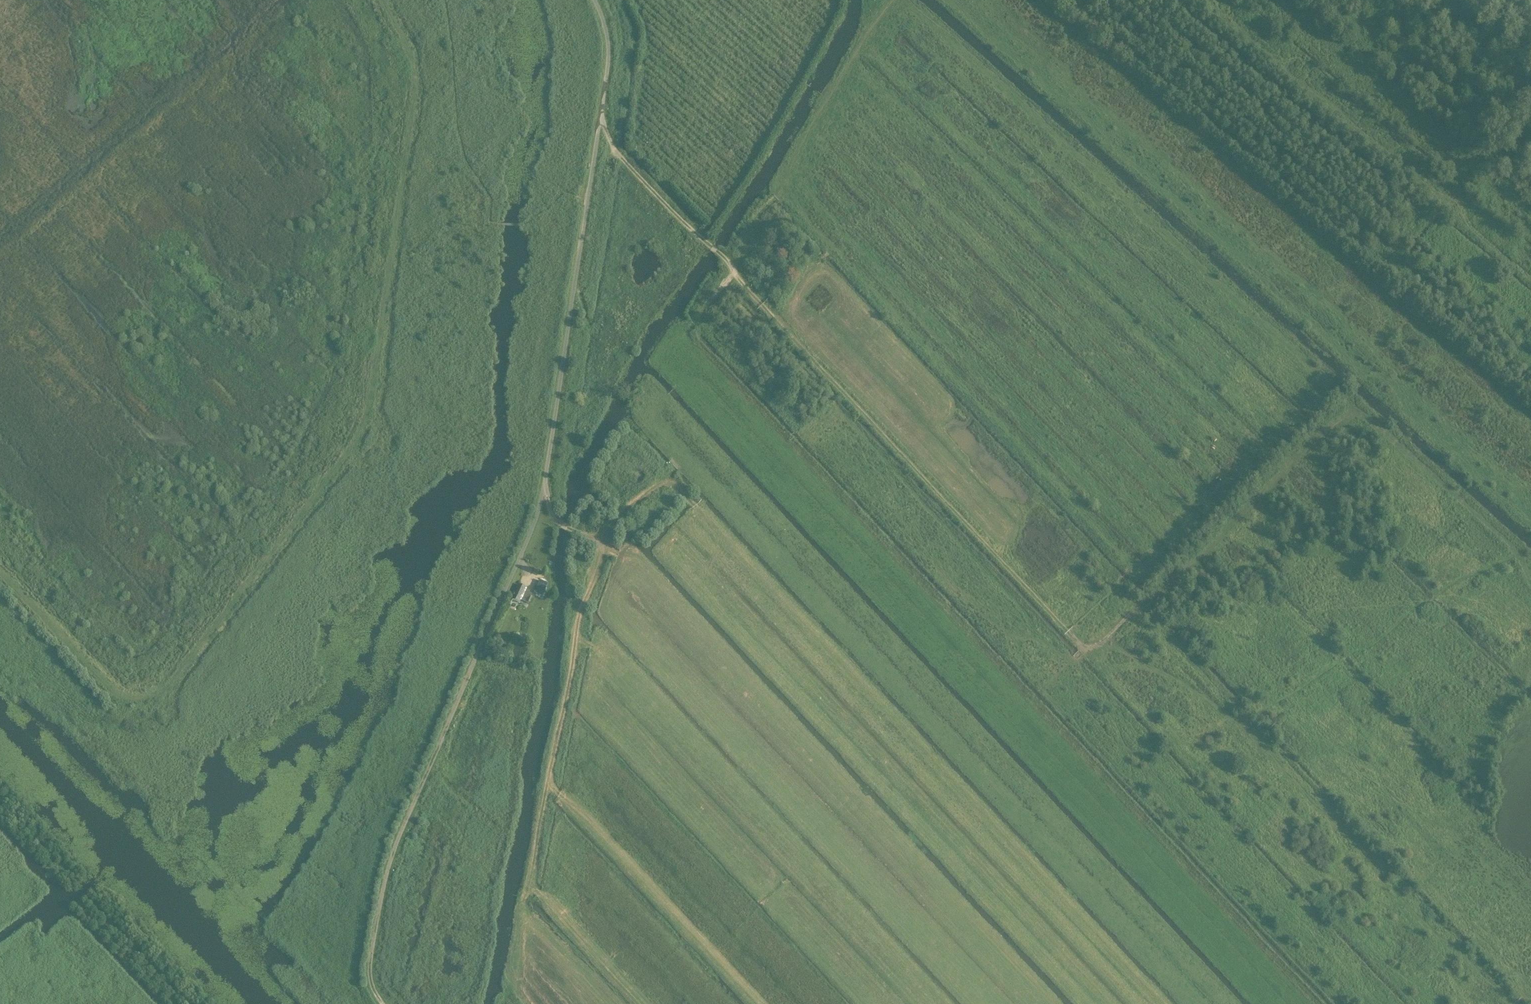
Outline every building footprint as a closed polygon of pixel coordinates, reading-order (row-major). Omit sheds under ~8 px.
[(540,580),(534,593),(542,597),(548,584),(540,580)] [(518,584),(511,599),(520,603),(521,599),(527,602),(531,594),(525,591),(526,588),(518,584)]
